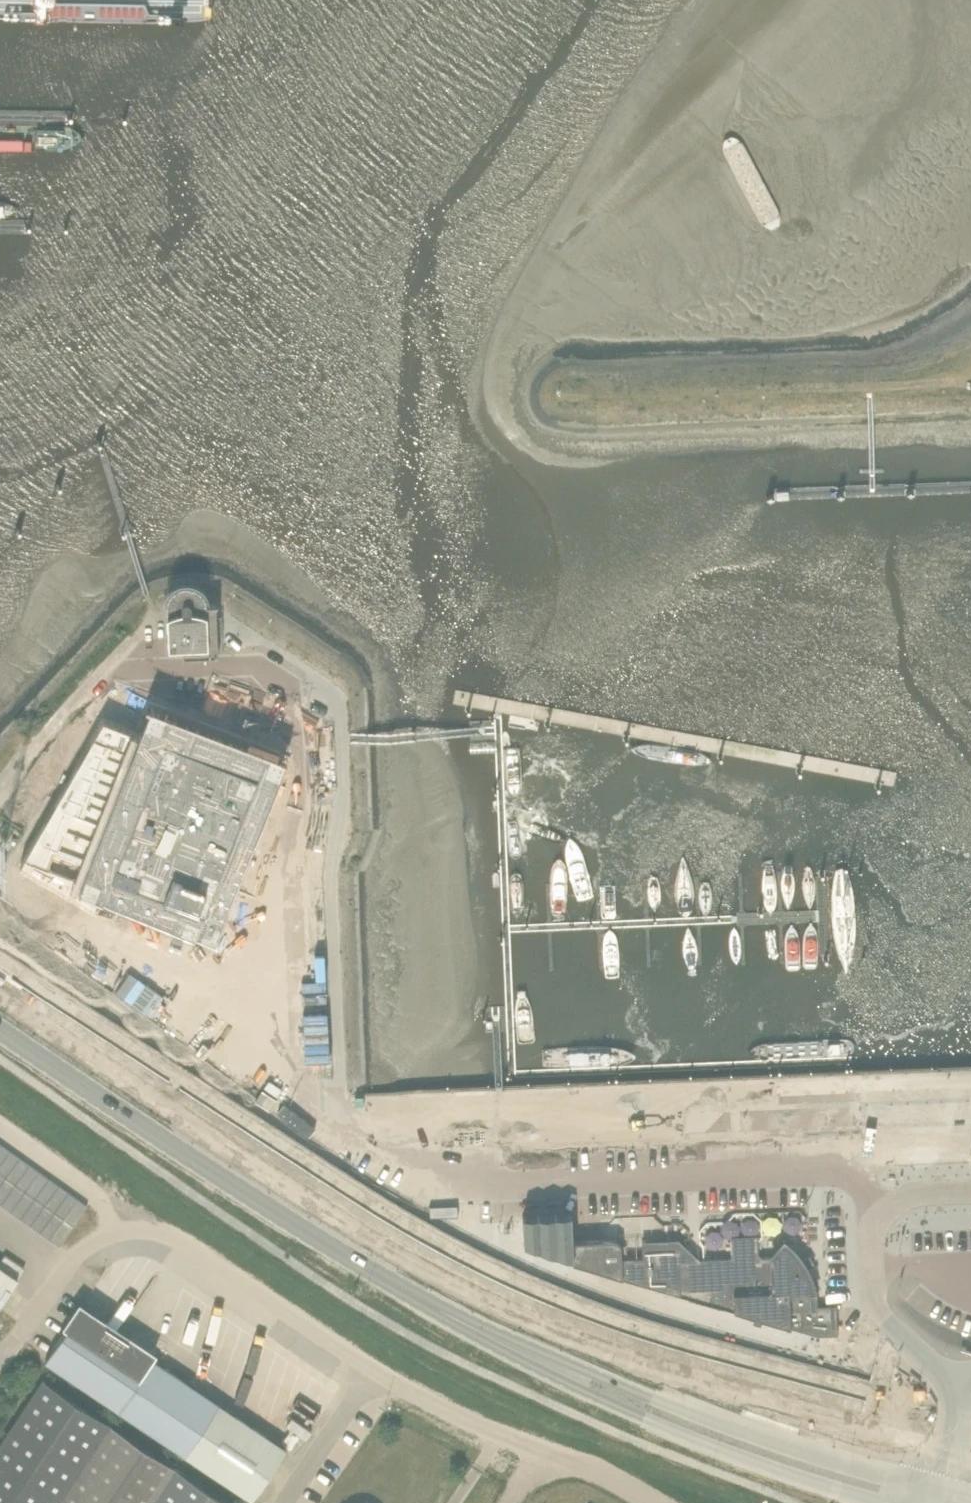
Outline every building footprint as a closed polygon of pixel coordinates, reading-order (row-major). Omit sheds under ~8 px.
[(157,585),(160,649),(200,647),(198,621),(206,620),(205,601),(197,602),(196,583),(157,585)] [(103,717),(19,864),(95,908),(101,897),(213,940),(268,800),(285,756),(149,703),(138,731),(103,717)] [(269,1109),(276,1098),(261,1089),(254,1100),(269,1109)] [(0,1144),(0,1162),(8,1150),(0,1144)] [(8,1150),(0,1162),(0,1173),(4,1176),(18,1157),(8,1150)] [(28,1164),(18,1157),(4,1176),(14,1183),(28,1164)] [(37,1171),(28,1164),(14,1183),(24,1190),(37,1171)] [(47,1178),(37,1171),(24,1190),(33,1197),(47,1178)] [(4,1176),(0,1182),(0,1203),(14,1183),(4,1176)] [(57,1184),(47,1178),(33,1197),(43,1204),(57,1184)] [(24,1190),(14,1183),(0,1203),(10,1210),(24,1190)] [(67,1191),(57,1184),(43,1204),(53,1211),(67,1191)] [(33,1197),(24,1190),(10,1210),(20,1216),(33,1197)] [(76,1198),(67,1191),(53,1211),(63,1218),(76,1198)] [(43,1204),(33,1197),(20,1216),(29,1223),(43,1204)] [(86,1205),(76,1198),(63,1218),(72,1225),(86,1205)] [(53,1211),(43,1204),(29,1223),(39,1230),(53,1211)] [(639,1208),(521,1214),(523,1243),(571,1256),(571,1262),(622,1276),(687,1295),(711,1303),(743,1312),(762,1312),(761,1318),(790,1327),(816,1334),(837,1333),(836,1303),(811,1304),(811,1297),(810,1288),(809,1284),(807,1277),(803,1268),(809,1264),(804,1256),(798,1260),(794,1255),(789,1249),(783,1244),(780,1255),(761,1255),(757,1252),(757,1238),(745,1239),(730,1239),(731,1254),(728,1257),(705,1258),(693,1258),(675,1242),(641,1243),(639,1208)] [(63,1218),(53,1211),(39,1230),(49,1237),(63,1218)] [(72,1225),(63,1218),(49,1237),(58,1244),(72,1225)] [(0,1259),(0,1266),(17,1277),(22,1269),(23,1267),(4,1254),(0,1259)] [(17,1277),(0,1266),(0,1302),(17,1277)] [(251,1497),(285,1447),(218,1402),(78,1308),(44,1359),(184,1453),(185,1452),(251,1497)] [(0,1441),(0,1502),(230,1502),(42,1378),(0,1441)]
